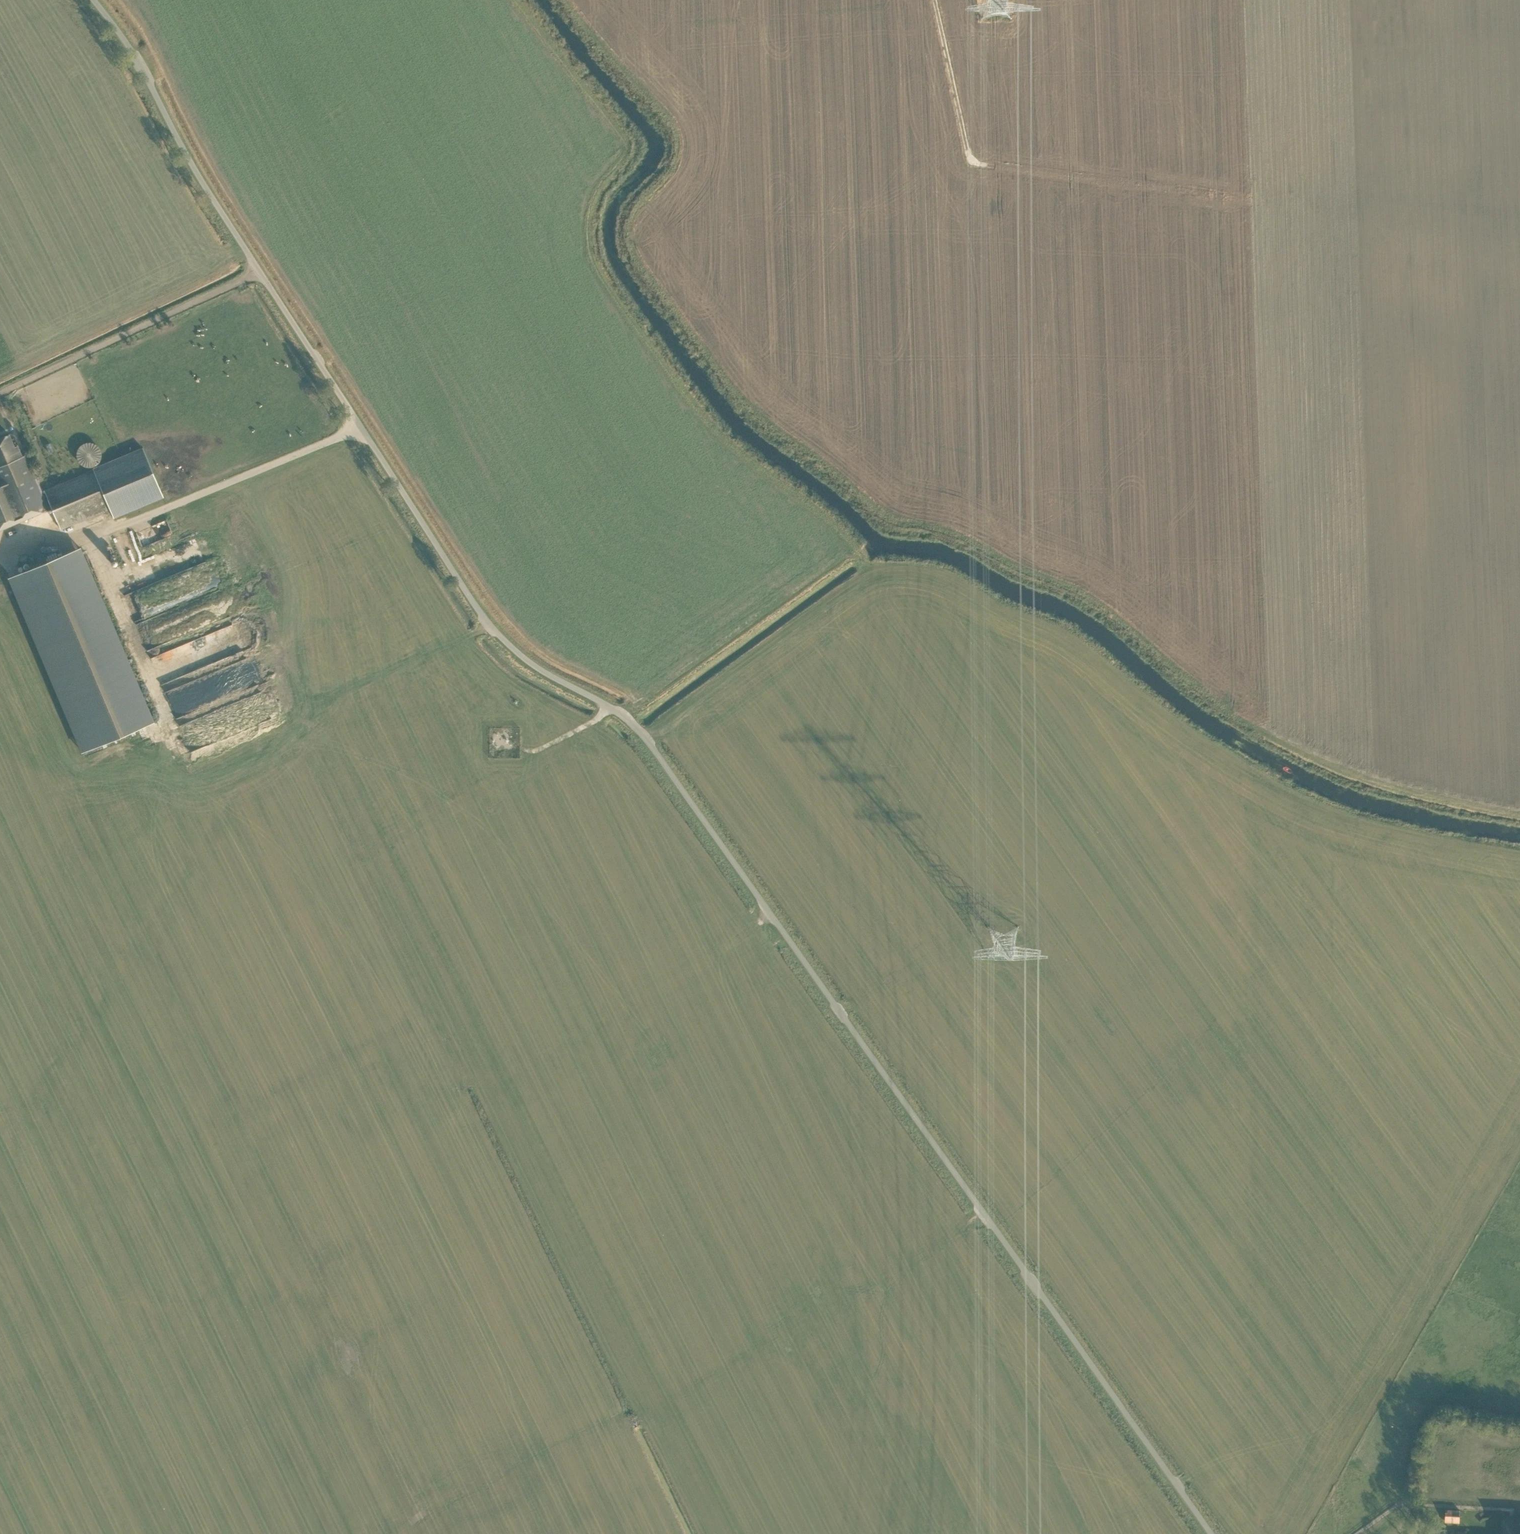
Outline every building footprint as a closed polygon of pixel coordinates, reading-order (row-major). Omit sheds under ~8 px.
[(9,434),(0,438),(0,529),(50,507),(27,453),(22,455),(18,445),(14,446),(9,434)] [(94,443),(89,442),(85,443),(83,443),(81,445),(79,448),(78,450),(77,454),(78,459),(79,462),(81,463),(83,465),(85,466),(89,467),(92,467),(95,466),(98,463),(101,460),(102,457),(102,454),(102,451),(101,449),(98,445),(96,443),(94,443)] [(110,507),(114,516),(164,495),(143,446),(93,467),(94,468),(45,488),(61,528),(110,507)] [(80,548),(10,577),(83,752),(154,722),(80,548)] [(1460,1522),(1460,1510),(1446,1509),(1445,1522),(1460,1522)] [(1504,1515),(1503,1533),(1519,1533),(1519,1516),(1504,1515)]
